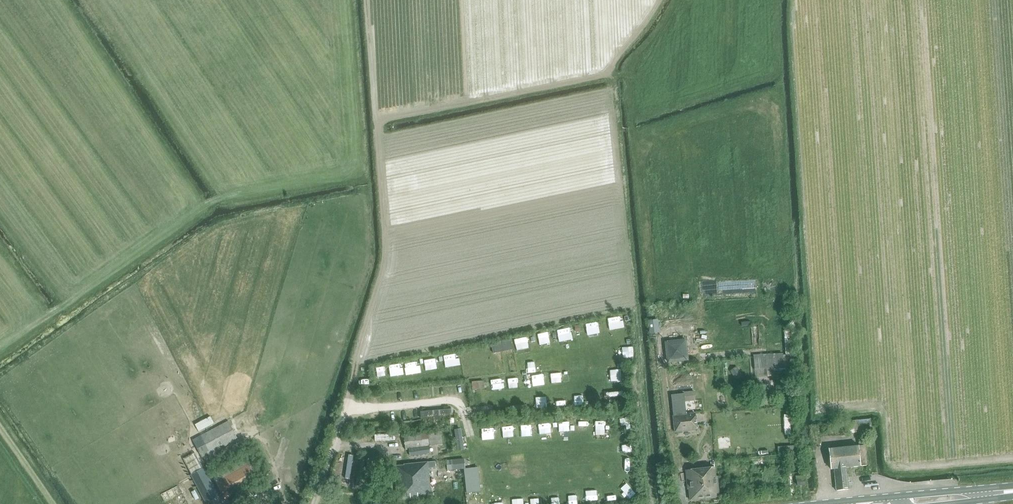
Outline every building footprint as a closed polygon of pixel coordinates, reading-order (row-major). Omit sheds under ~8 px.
[(783,352),(754,354),(755,376),(774,375),(773,370),(797,369),(796,353),(790,354),(789,330),(784,330),(786,354),(783,354),(783,352)] [(664,341),(667,363),(689,360),(686,338),(664,341)] [(492,344),(493,353),(513,349),(511,340),(492,344)] [(736,367),(730,371),(734,376),(739,372),(736,367)] [(793,390),(791,371),(778,372),(779,390),(793,390)] [(471,382),(472,390),(483,388),(482,381),(471,382)] [(698,430),(696,413),(686,414),(684,393),(670,395),(673,416),(675,432),(698,430)] [(420,411),(421,417),(433,416),(434,423),(440,422),(439,416),(451,415),(451,409),(420,411)] [(844,426),(845,434),(858,432),(857,420),(840,421),(840,427),(844,426)] [(238,440),(228,421),(193,440),(203,458),(238,440)] [(428,440),(426,425),(403,428),(405,443),(406,450),(407,450),(407,449),(412,448),(428,446),(428,440)] [(428,433),(429,446),(442,444),(441,432),(428,433)] [(858,438),(859,446),(865,445),(865,446),(872,445),(872,437),(858,438)] [(865,445),(859,446),(858,446),(828,449),(831,469),(834,469),(836,490),(847,490),(845,468),(860,466),(866,465),(865,446),(865,445)] [(778,447),(778,454),(795,453),(795,446),(778,447)] [(409,449),(410,456),(429,453),(429,447),(409,449)] [(195,453),(183,459),(191,475),(204,502),(217,495),(203,468),(203,469),(195,453)] [(259,481),(244,454),(211,473),(224,499),(259,481)] [(464,458),(454,459),(446,460),(447,471),(455,470),(455,469),(465,468),(464,458)] [(428,469),(435,468),(435,462),(427,463),(405,466),(395,467),(398,500),(430,497),(428,469)] [(478,467),(464,469),(467,493),(481,492),(478,467)] [(688,481),(690,500),(719,497),(717,477),(716,477),(715,468),(686,471),(687,481),(688,481)] [(805,479),(805,476),(796,477),(796,480),(797,480),(797,486),(806,485),(805,479)]
